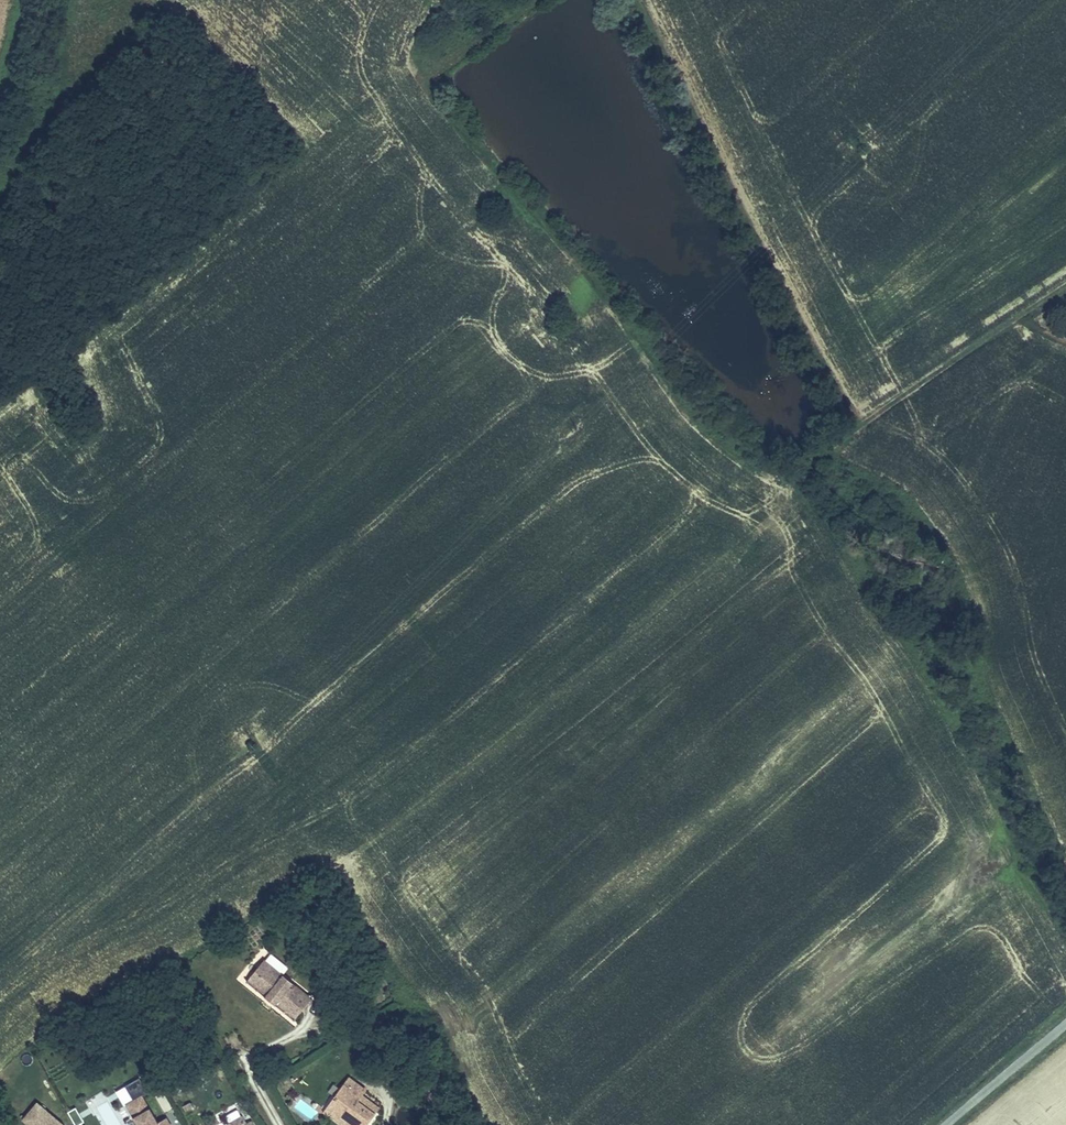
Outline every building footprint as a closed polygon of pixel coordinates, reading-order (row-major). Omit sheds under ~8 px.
[(283,1007),(301,985),(252,946),(235,969),(283,1007)] [(339,1071),(322,1095),(330,1101),(328,1105),(352,1122),(366,1104),(348,1092),(352,1086),(355,1082),(339,1071)] [(115,1092),(132,1124),(170,1124),(166,1118),(156,1123),(140,1092),(145,1090),(139,1079),(115,1092)] [(369,1099),(352,1086),(348,1092),(366,1104),(369,1099)] [(322,1095),(316,1103),(346,1124),(350,1124),(352,1122),(328,1105),(330,1101),(322,1095)] [(45,1103),(25,1115),(31,1124),(59,1124),(45,1103)] [(66,1113),(72,1124),(80,1124),(83,1123),(75,1108),(66,1113)] [(228,1124),(232,1124),(241,1121),(235,1111),(224,1117),(228,1124)] [(248,1117),(241,1121),(232,1124),(252,1124),(248,1117)]
